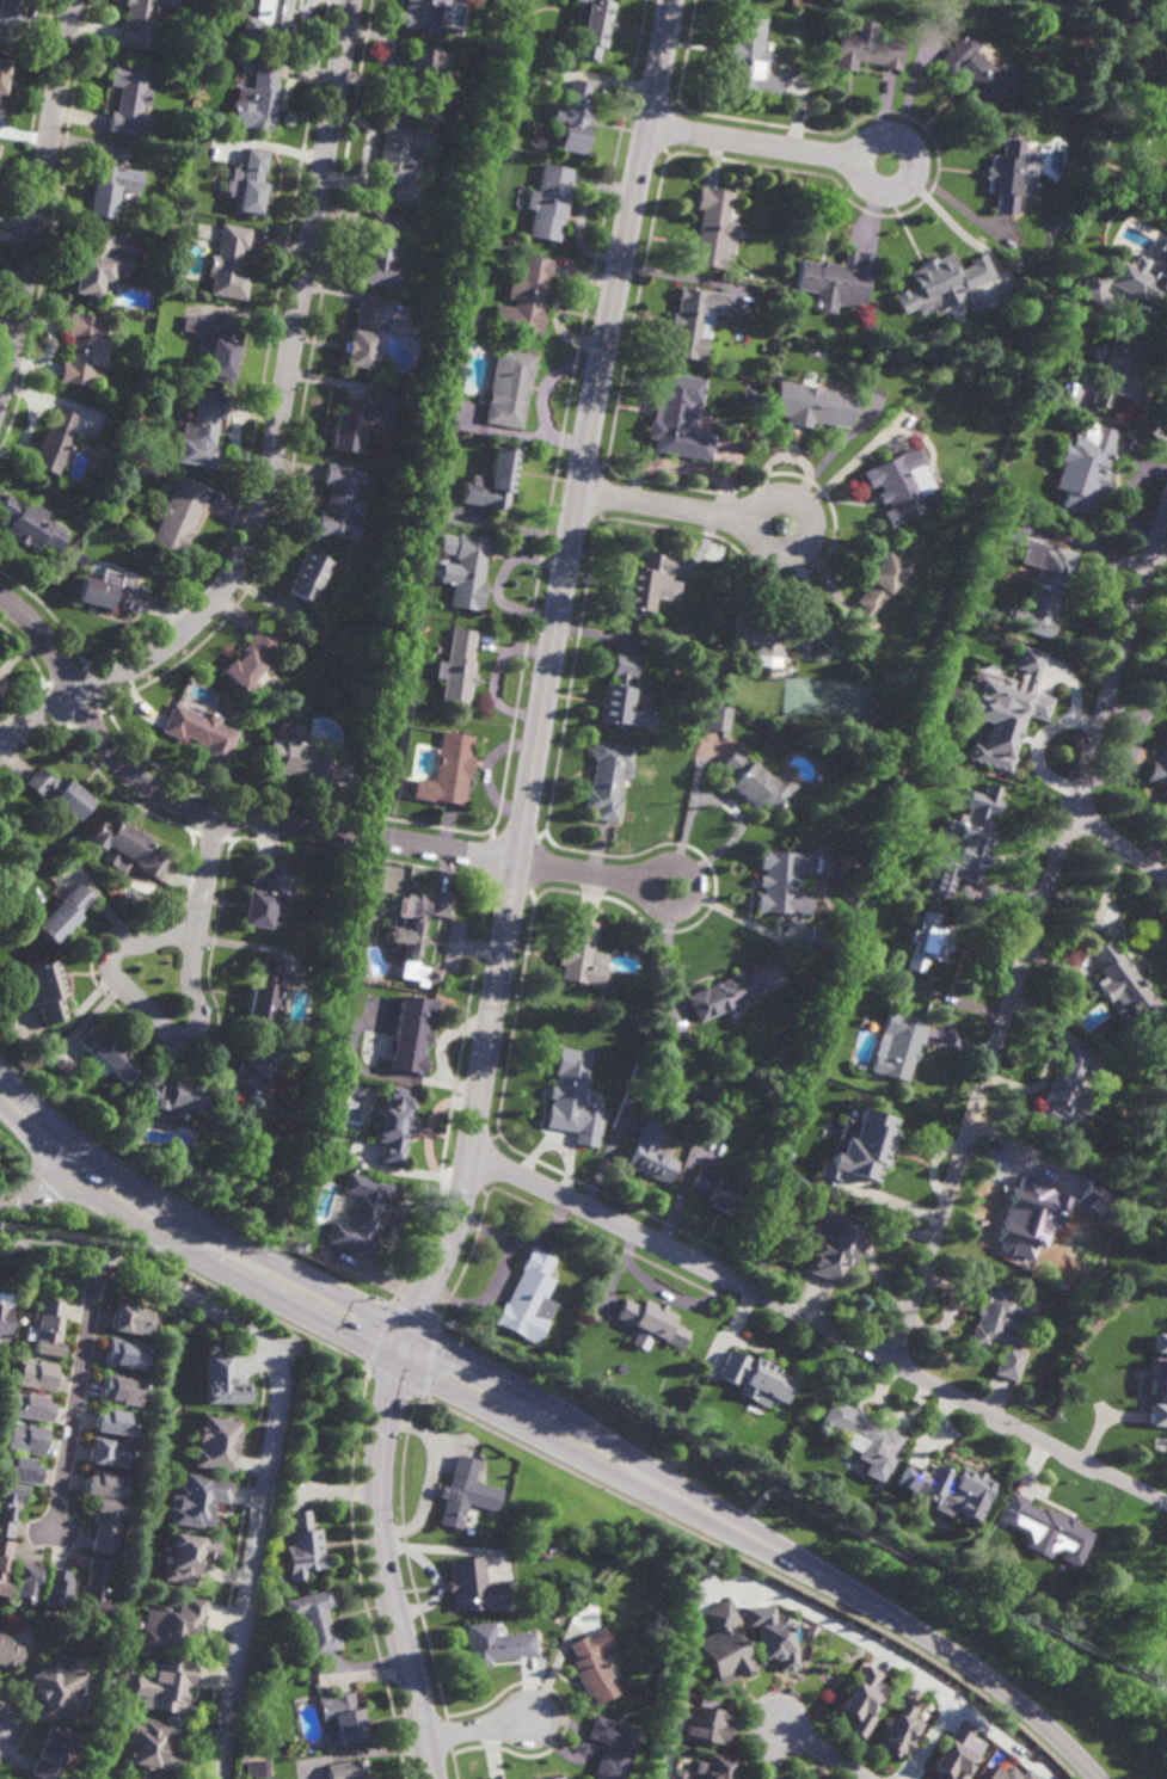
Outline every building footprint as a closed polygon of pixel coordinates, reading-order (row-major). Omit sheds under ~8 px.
[(1,41),(0,40),(0,0),(22,0),(18,26),(4,24),(1,41)] [(124,24),(128,0),(162,0),(161,6),(154,5),(148,50),(116,44),(118,24),(124,24)] [(254,19),(258,0),(292,0),(288,25),(291,26),(289,45),(253,38),(257,20),(254,19)] [(411,13),(413,0),(443,0),(437,30),(404,25),(406,12),(411,13)] [(570,36),(577,0),(613,0),(610,8),(608,18),(613,19),(610,30),(607,30),(603,47),(598,47),(595,61),(573,56),(577,37),(570,36)] [(764,18),(758,51),(773,54),(769,70),(785,73),(781,93),(723,85),(725,66),(723,66),(727,32),(730,33),(733,13),(764,18)] [(994,69),(1000,62),(1003,66),(1008,61),(1020,72),(1015,76),(1024,85),(1015,94),(1007,86),(1005,88),(1002,87),(981,110),(968,97),(975,90),(956,72),(948,79),(934,64),(966,30),(979,44),(975,50),(994,69)] [(899,70),(880,68),(880,64),(856,62),(856,70),(834,67),(839,31),(904,39),(899,70)] [(448,70),(438,69),(436,81),(446,82),(442,104),(424,100),(428,80),(409,76),(413,45),(442,50),(441,53),(450,54),(448,70)] [(277,60),(275,79),(278,80),(277,90),(281,91),(276,122),(272,121),(270,131),(233,125),(234,110),(232,110),(233,100),(237,101),(239,87),(252,90),(257,57),(277,60)] [(2,113),(0,113),(0,58),(8,60),(4,92),(6,93),(2,113)] [(147,106),(141,105),(136,137),(106,133),(110,112),(116,113),(119,87),(109,85),(112,61),(148,67),(145,88),(149,90),(147,106)] [(588,118),(592,118),(590,127),(586,127),(582,154),(557,149),(561,123),(549,121),(553,101),(565,104),(570,79),(589,82),(585,99),(591,100),(588,118)] [(435,136),(432,149),(423,147),(422,152),(411,149),(410,155),(422,158),(417,186),(419,187),(417,204),(394,201),(397,184),(380,180),(381,171),(379,171),(383,135),(387,135),(388,125),(426,131),(425,135),(435,136)] [(1020,170),(1034,172),(1032,196),(1016,195),(1014,214),(995,211),(996,192),(988,191),(989,178),(983,178),(984,167),(989,167),(990,155),(1001,156),(1003,137),(1022,140),(1020,170)] [(268,153),(265,173),(263,173),(262,183),(265,184),(260,216),(235,211),(237,198),(227,197),(228,192),(225,192),(226,180),(229,181),(232,168),(242,170),(245,149),(268,153)] [(563,220),(561,218),(557,242),(527,236),(540,164),(571,170),(567,187),(570,189),(563,220)] [(137,192),(116,189),(111,220),(86,215),(91,183),(93,183),(97,165),(141,172),(137,192)] [(732,242),(724,241),(723,252),(727,252),(724,270),(682,263),(684,246),(694,247),(700,209),(695,209),(699,186),(732,192),(727,221),(736,222),(732,242)] [(394,263),(403,264),(399,289),(358,283),(362,259),(368,260),(373,233),(368,233),(371,211),(401,216),(394,263)] [(247,248),(242,247),(237,275),(250,277),(245,301),(210,295),(214,273),(208,272),(210,256),(216,257),(222,224),(251,230),(247,248)] [(105,257),(109,258),(108,264),(110,265),(108,281),(110,282),(108,297),(99,296),(98,297),(74,294),(80,256),(84,256),(87,238),(109,241),(105,257)] [(874,276),(870,275),(864,310),(836,306),(835,315),(813,310),(817,293),(796,289),(801,260),(819,263),(821,261),(843,266),(847,248),(859,251),(859,252),(878,256),(874,276)] [(958,271),(971,265),(969,260),(983,253),(994,277),(962,293),(964,298),(939,310),(938,308),(919,316),(915,309),(903,315),(892,295),(907,288),(908,290),(915,287),(909,273),(921,267),(919,264),(934,257),(935,259),(948,253),(958,271)] [(547,281),(545,279),(539,309),(542,309),(539,333),(492,325),(496,306),(511,308),(512,301),(505,300),(509,278),(518,281),(522,256),(551,260),(547,281)] [(129,271),(113,269),(115,259),(130,261),(129,271)] [(1165,276),(1166,270),(1166,307),(1159,302),(1156,306),(1143,298),(1142,300),(1110,283),(1122,260),(1151,276),(1155,271),(1165,276)] [(1098,302),(1079,293),(1089,270),(1108,279),(1098,302)] [(170,288),(166,282),(172,278),(176,283),(170,288)] [(724,315),(712,314),(708,339),(706,339),(702,362),(668,356),(670,343),(671,343),(674,328),(669,328),(671,314),(676,315),(680,288),(727,295),(724,315)] [(376,336),(377,336),(371,371),(346,367),(348,355),(346,355),(349,341),(351,343),(352,331),(356,332),(358,322),(356,322),(360,302),(382,306),(376,336)] [(99,357),(92,356),(87,388),(59,383),(62,363),(67,363),(70,339),(66,338),(69,314),(105,319),(99,357)] [(213,341),(192,338),(194,333),(182,331),(185,315),(196,318),(196,316),(238,324),(234,343),(239,344),(232,381),(231,381),(231,384),(205,380),(213,341)] [(142,333),(140,325),(151,322),(152,331),(142,333)] [(410,336),(386,332),(387,322),(412,326),(410,336)] [(1151,358),(1144,356),(1142,364),(1151,368),(1148,377),(1151,378),(1144,396),(1140,394),(1136,404),(1116,396),(1110,411),(1089,402),(1095,386),(1099,387),(1106,368),(1104,368),(1113,345),(1119,346),(1125,330),(1157,341),(1151,358)] [(526,399),(524,400),(518,430),(485,424),(487,406),(486,406),(489,390),(496,392),(503,350),(535,355),(532,378),(529,378),(526,399)] [(699,414),(696,413),(693,432),(714,436),(710,462),(651,453),(653,441),(646,439),(649,420),(651,420),(655,405),(651,405),(655,384),(661,386),(663,374),(705,381),(699,414)] [(848,430),(813,424),(812,429),(786,424),(787,418),(772,415),(779,381),(855,396),(848,430)] [(398,406),(394,405),(392,417),(389,417),(387,427),(363,423),(362,432),(363,432),(362,444),(361,444),(360,444),(357,456),(330,451),(336,415),(340,417),(343,399),(361,402),(361,401),(369,402),(368,405),(371,405),(373,400),(375,400),(377,386),(394,388),(394,392),(400,392),(398,406)] [(225,420),(217,419),(213,447),(220,448),(216,470),(176,463),(179,439),(190,442),(194,426),(191,425),(197,393),(228,398),(225,420)] [(68,439),(76,442),(69,460),(67,458),(63,468),(59,466),(54,478),(30,468),(45,430),(51,432),(61,408),(78,415),(68,439)] [(1112,447),(1114,447),(1111,456),(1112,457),(1111,460),(1110,460),(1106,472),(1110,473),(1106,484),(1110,485),(1106,495),(1099,493),(1092,516),(1071,510),(1070,510),(1061,507),(1067,490),(1073,492),(1080,468),(1063,462),(1067,454),(1062,453),(1067,439),(1073,442),(1075,435),(1083,437),(1088,421),(1117,432),(1112,447)] [(910,473),(921,493),(933,487),(941,503),(889,529),(880,515),(890,509),(886,501),(885,503),(884,503),(883,503),(882,503),(880,501),(879,500),(879,499),(879,497),(879,495),(880,494),(882,493),(883,493),(878,486),(871,490),(864,474),(914,448),(922,467),(910,473)] [(512,494),(509,493),(506,511),(490,510),(490,507),(462,504),(465,484),(471,485),(472,476),(489,479),(493,449),(518,453),(512,494)] [(351,516),(360,518),(355,543),(343,542),(343,541),(321,537),(321,538),(314,537),(318,512),(325,513),(328,488),(323,487),(326,464),(334,466),(358,470),(351,516)] [(178,558),(149,543),(179,479),(208,492),(178,558)] [(12,523),(0,515),(0,506),(6,495),(29,510),(33,504),(48,513),(43,521),(54,528),(55,524),(67,531),(65,535),(67,536),(56,553),(41,543),(36,550),(26,543),(24,547),(14,541),(17,537),(6,530),(12,523)] [(1071,574),(1068,573),(1051,621),(1056,623),(1050,640),(1006,626),(1006,623),(1003,622),(1007,608),(1012,609),(1013,605),(1025,609),(1038,570),(1020,564),(1026,546),(989,534),(997,511),(1030,523),(1024,538),(1077,556),(1071,574)] [(483,613),(452,609),(455,586),(457,587),(461,560),(455,559),(459,536),(489,540),(483,585),(486,586),(483,613)] [(315,596),(314,595),(308,605),(287,595),(293,584),(289,583),(306,550),(330,564),(315,596)] [(663,572),(668,573),(664,592),(655,590),(651,614),(625,609),(631,570),(645,572),(649,554),(665,556),(663,572)] [(886,598),(885,597),(870,617),(879,624),(864,645),(846,630),(862,609),(855,603),(870,584),(865,579),(884,554),(908,571),(886,598)] [(112,586),(113,586),(142,593),(136,615),(118,610),(119,607),(109,604),(108,610),(76,603),(84,578),(112,586)] [(780,623),(780,620),(810,621),(809,650),(782,648),(782,655),(755,654),(755,646),(733,645),(735,614),(758,615),(758,622),(780,623)] [(265,667),(263,665),(251,678),(259,685),(252,694),(244,687),(241,689),(220,669),(228,660),(231,663),(248,642),(246,641),(262,624),(281,642),(268,657),(271,661),(265,667)] [(473,660),(474,660),(472,673),(477,673),(474,685),(469,684),(467,703),(442,700),(446,678),(436,677),(438,660),(449,661),(454,630),(478,634),(473,660)] [(1019,646),(1012,667),(1024,671),(1018,690),(1009,688),(1012,681),(975,669),(957,724),(976,730),(966,758),(1002,770),(1020,713),(1040,720),(1046,698),(1030,692),(1042,653),(1019,646)] [(633,678),(627,678),(626,687),(632,687),(628,712),(631,712),(632,708),(635,708),(637,701),(651,703),(650,710),(652,712),(650,728),(628,726),(628,722),(627,722),(626,725),(600,720),(606,683),(610,683),(610,681),(615,682),(615,675),(610,675),(614,653),(637,657),(633,678)] [(202,716),(204,710),(219,718),(216,722),(237,732),(221,767),(199,756),(204,745),(183,734),(180,739),(160,731),(173,703),(202,716)] [(725,733),(704,728),(707,703),(730,708),(725,733)] [(1166,730),(1166,799),(1160,796),(1163,786),(1145,780),(1151,761),(1155,762),(1166,730)] [(469,780),(468,780),(463,806),(412,798),(416,778),(435,782),(443,731),(473,735),(469,756),(474,757),(469,780)] [(283,740),(283,739),(305,743),(305,744),(306,744),(306,741),(313,743),(314,743),(314,750),(324,750),(333,753),(328,781),(306,777),(307,772),(300,771),(300,776),(277,772),(278,768),(265,765),(270,738),(283,740)] [(632,767),(622,765),(618,801),(621,801),(619,821),(594,818),(596,810),(585,807),(588,790),(591,790),(596,759),(594,759),(596,743),(634,749),(632,767)] [(944,756),(934,752),(936,743),(946,745),(944,756)] [(749,761),(750,759),(774,780),(781,771),(798,786),(787,800),(793,805),(786,813),(779,806),(775,811),(761,799),(755,806),(729,784),(736,777),(721,765),(736,749),(749,761)] [(51,777),(54,776),(62,783),(67,777),(93,799),(78,818),(50,796),(50,798),(43,792),(39,795),(24,783),(37,767),(51,777)] [(984,858),(983,857),(981,866),(983,867),(977,885),(958,879),(960,874),(946,869),(963,813),(989,821),(987,829),(994,831),(984,858)] [(151,837),(146,845),(153,850),(154,848),(171,857),(158,880),(140,869),(141,867),(134,862),(135,861),(121,854),(113,866),(102,858),(106,850),(99,847),(94,848),(90,845),(91,842),(88,839),(99,819),(111,826),(117,817),(151,837)] [(833,855),(831,876),(817,875),(817,874),(798,873),(797,893),(812,894),(811,915),(757,912),(757,893),(764,894),(766,886),(758,886),(758,875),(766,875),(766,868),(760,868),(761,850),(833,855)] [(277,864),(274,894),(284,897),(280,927),(268,925),(268,928),(254,927),(240,924),(242,911),(238,911),(239,901),(244,903),(246,888),(251,890),(251,882),(248,882),(252,861),(277,864)] [(56,943),(37,925),(78,881),(94,897),(79,913),(81,916),(56,943)] [(429,894),(435,895),(435,894),(454,897),(450,918),(430,915),(430,913),(425,912),(422,934),(424,934),(425,935),(426,936),(428,940),(428,942),(426,943),(424,944),(423,946),(420,946),(418,961),(403,959),(404,946),(383,942),(386,927),(400,928),(401,916),(397,915),(399,898),(418,900),(419,893),(424,893),(424,892),(429,893),(429,894)] [(948,941),(953,942),(950,953),(945,952),(941,964),(927,959),(922,973),(905,968),(913,941),(909,940),(913,930),(916,931),(923,910),(941,916),(938,925),(952,930),(948,941)] [(591,965),(608,967),(604,986),(561,979),(564,966),(558,965),(561,942),(567,943),(571,919),(598,924),(591,965)] [(828,958),(805,948),(813,928),(837,937),(828,958)] [(1134,969),(1134,971),(1150,992),(1159,1003),(1165,1012),(1143,1028),(1118,996),(1110,1003),(1099,989),(1100,986),(1098,981),(1104,977),(1099,971),(1102,967),(1092,953),(1111,938),(1134,969)] [(277,985),(275,1002),(282,1003),(281,1015),(272,1014),(271,1024),(246,1020),(253,980),(258,981),(263,956),(282,960),(277,985)] [(69,1017),(47,1024),(39,1003),(31,1005),(24,984),(33,981),(30,969),(42,966),(41,964),(57,959),(68,995),(62,996),(69,1017)] [(766,991),(739,1004),(741,1005),(729,1012),(726,1009),(698,1023),(686,997),(705,986),(706,989),(732,975),(732,973),(753,964),(766,991)] [(441,983),(428,981),(429,969),(442,971),(441,983)] [(426,999),(426,998),(438,1001),(435,1020),(430,1018),(428,1030),(432,1032),(431,1045),(425,1044),(424,1055),(429,1055),(425,1077),(412,1075),(413,1072),(411,1072),(410,1075),(400,1073),(400,1070),(391,1069),(403,995),(426,999)] [(922,1045),(919,1044),(916,1051),(920,1052),(916,1061),(915,1060),(908,1083),(870,1071),(874,1054),(884,1058),(891,1034),(882,1032),(887,1011),(928,1024),(922,1045)] [(109,1045),(113,1040),(140,1066),(123,1083),(105,1065),(106,1064),(94,1053),(92,1054),(79,1041),(93,1027),(105,1039),(104,1040),(109,1045)] [(283,1051),(265,1078),(269,1081),(258,1097),(231,1079),(240,1064),(242,1065),(259,1039),(260,1040),(262,1036),(283,1051)] [(1076,1084),(1082,1088),(1068,1115),(1070,1116),(1063,1131),(1037,1116),(1042,1104),(1040,1104),(1056,1073),(1058,1075),(1061,1069),(1058,1067),(1069,1046),(1091,1057),(1076,1084)] [(578,1134),(545,1128),(548,1104),(551,1104),(555,1076),(553,1076),(558,1047),(591,1053),(578,1134)] [(810,1073),(806,1071),(810,1061),(815,1064),(810,1073)] [(172,1084),(172,1082),(205,1087),(201,1113),(179,1110),(178,1114),(148,1109),(153,1081),(172,1084)] [(414,1113),(411,1112),(409,1122),(414,1124),(412,1135),(406,1134),(404,1145),(407,1146),(403,1166),(380,1162),(385,1144),(375,1143),(376,1135),(377,1135),(377,1133),(371,1129),(373,1121),(380,1121),(383,1108),(382,1108),(388,1085),(419,1091),(414,1113)] [(877,1168),(872,1183),(837,1172),(835,1183),(815,1176),(819,1163),(825,1164),(829,1155),(835,1156),(840,1139),(848,1141),(858,1110),(892,1121),(887,1133),(897,1135),(886,1170),(877,1168)] [(635,1144),(634,1144),(646,1120),(663,1128),(652,1151),(677,1163),(667,1184),(658,1181),(657,1183),(646,1177),(645,1180),(641,1178),(643,1175),(631,1170),(632,1166),(625,1163),(635,1144)] [(737,1218),(730,1214),(729,1218),(708,1207),(711,1204),(704,1200),(705,1198),(688,1189),(696,1169),(749,1194),(737,1218)] [(1068,1184),(1056,1220),(1046,1218),(1032,1262),(1002,1252),(1003,1248),(996,1245),(1003,1220),(1012,1223),(1018,1204),(1009,1201),(1018,1176),(1026,1178),(1028,1171),(1068,1184)] [(389,1206),(383,1204),(374,1236),(380,1237),(374,1256),(332,1244),(331,1244),(327,1243),(333,1223),(350,1229),(360,1196),(343,1193),(349,1172),(394,1186),(389,1206)] [(855,1254),(852,1254),(847,1268),(844,1267),(844,1269),(846,1270),(843,1280),(841,1279),(839,1285),(807,1274),(813,1257),(810,1256),(813,1243),(809,1242),(819,1209),(862,1224),(858,1238),(860,1239),(855,1254)] [(306,1252),(297,1249),(300,1242),(308,1245),(306,1252)] [(538,1251),(536,1252),(553,1261),(546,1278),(553,1281),(538,1315),(548,1319),(535,1346),(493,1325),(504,1303),(506,1304),(522,1270),(520,1269),(530,1248),(538,1251)] [(1008,1297),(1018,1300),(1016,1305),(1022,1307),(1019,1319),(1027,1322),(1022,1338),(1020,1338),(1016,1349),(1025,1353),(1015,1383),(993,1375),(1001,1349),(988,1344),(985,1350),(966,1344),(972,1325),(976,1326),(978,1317),(975,1316),(977,1309),(981,1310),(987,1291),(991,1292),(994,1285),(1011,1289),(1008,1297)] [(6,1343),(0,1342),(0,1293),(4,1293),(8,1293),(7,1294),(12,1294),(11,1304),(13,1304),(12,1307),(8,1306),(8,1309),(12,1310),(8,1336),(10,1336),(8,1340),(6,1340),(6,1343)] [(57,1334),(61,1334),(59,1346),(60,1346),(57,1360),(31,1355),(33,1343),(24,1341),(26,1328),(31,1329),(33,1313),(38,1313),(41,1300),(62,1304),(57,1334)] [(639,1309),(643,1301),(653,1306),(656,1303),(665,1309),(664,1311),(676,1317),(671,1325),(688,1332),(678,1352),(613,1319),(622,1300),(639,1309)] [(1126,1319),(1110,1318),(1110,1300),(1126,1300),(1126,1319)] [(136,1309),(136,1306),(143,1306),(143,1310),(153,1311),(149,1337),(111,1332),(112,1331),(109,1331),(112,1305),(136,1309)] [(1150,1331),(1148,1354),(1159,1354),(1155,1404),(1149,1403),(1147,1426),(1166,1427),(1166,1332),(1150,1331)] [(134,1341),(134,1342),(149,1346),(145,1374),(124,1371),(124,1369),(104,1366),(109,1338),(129,1342),(129,1340),(134,1341)] [(747,1361),(745,1365),(750,1367),(755,1359),(763,1362),(764,1360),(774,1365),(773,1367),(781,1372),(780,1374),(796,1381),(782,1406),(769,1401),(764,1409),(736,1395),(743,1380),(738,1378),(733,1389),(715,1379),(729,1352),(747,1361)] [(219,1356),(232,1356),(232,1380),(233,1380),(233,1384),(251,1384),(251,1405),(205,1405),(207,1356),(211,1356),(211,1354),(219,1354),(219,1356)] [(55,1365),(53,1375),(56,1377),(53,1393),(14,1387),(18,1369),(16,1369),(17,1365),(18,1365),(19,1359),(55,1365)] [(143,1380),(139,1409),(118,1406),(119,1405),(98,1402),(100,1384),(102,1385),(103,1375),(105,1375),(105,1373),(143,1380)] [(24,1398),(24,1397),(45,1401),(44,1406),(50,1406),(47,1426),(12,1420),(12,1418),(10,1418),(13,1396),(24,1398)] [(853,1410),(855,1408),(865,1412),(862,1417),(882,1428),(883,1426),(904,1438),(886,1472),(885,1471),(879,1482),(861,1472),(867,1461),(855,1455),(856,1453),(842,1446),(847,1436),(819,1422),(831,1399),(853,1410)] [(137,1417),(134,1440),(94,1434),(97,1416),(103,1416),(104,1411),(127,1414),(127,1416),(137,1417)] [(239,1432),(241,1432),(239,1447),(238,1447),(237,1455),(238,1455),(234,1476),(194,1469),(197,1451),(199,1452),(201,1445),(198,1443),(201,1428),(203,1429),(204,1418),(240,1424),(239,1432)] [(41,1454),(4,1448),(7,1423),(44,1429),(41,1454)] [(128,1472),(91,1466),(93,1453),(92,1453),(93,1440),(131,1446),(128,1472)] [(32,1455),(32,1458),(36,1459),(35,1463),(43,1464),(39,1483),(1,1477),(5,1453),(13,1455),(14,1453),(32,1455)] [(484,1486),(485,1484),(502,1489),(496,1510),(468,1503),(461,1529),(440,1523),(447,1497),(440,1496),(443,1485),(449,1486),(457,1457),(480,1463),(474,1483),(484,1486)] [(927,1473),(933,1463),(952,1472),(951,1475),(956,1476),(962,1465),(972,1470),(973,1467),(985,1473),(984,1476),(994,1481),(975,1520),(956,1509),(953,1513),(934,1503),(934,1504),(929,1502),(930,1500),(919,1494),(921,1489),(917,1486),(915,1492),(896,1483),(905,1460),(927,1471),(926,1473),(927,1473)] [(116,1473),(115,1477),(128,1479),(125,1497),(87,1491),(91,1473),(94,1473),(94,1471),(99,1471),(100,1470),(116,1473)] [(233,1485),(231,1494),(229,1492),(228,1502),(213,1500),(210,1513),(215,1514),(215,1515),(216,1518),(215,1523),(214,1525),(213,1527),(203,1526),(202,1528),(171,1522),(173,1508),(168,1508),(172,1494),(178,1495),(179,1484),(184,1485),(185,1475),(213,1479),(211,1482),(233,1485)] [(11,1538),(0,1535),(0,1478),(26,1483),(24,1496),(22,1496),(19,1508),(18,1508),(16,1521),(14,1521),(11,1538)] [(1042,1512),(1044,1507),(1094,1533),(1076,1568),(1058,1558),(1059,1551),(1050,1555),(1048,1559),(1022,1546),(1025,1543),(1022,1533),(993,1519),(1008,1489),(1030,1500),(1027,1504),(1042,1512)] [(116,1556),(92,1552),(97,1522),(94,1522),(97,1509),(94,1509),(97,1495),(125,1500),(116,1556)] [(312,1528),(321,1527),(324,1551),(325,1551),(325,1557),(327,1557),(328,1561),(326,1561),(327,1568),(306,1569),(307,1580),(288,1582),(284,1545),(293,1544),(290,1522),(288,1522),(287,1513),(289,1513),(289,1510),(309,1508),(312,1528)] [(216,1559),(198,1557),(195,1584),(162,1580),(165,1563),(170,1564),(173,1545),(171,1545),(172,1531),(203,1535),(202,1537),(220,1539),(216,1559)] [(8,1596),(0,1595),(0,1538),(13,1540),(11,1556),(8,1571),(11,1571),(10,1582),(11,1582),(8,1596)] [(484,1582),(503,1581),(505,1605),(455,1611),(453,1590),(449,1590),(448,1582),(452,1582),(449,1558),(468,1555),(481,1556),(484,1582)] [(105,1613),(76,1608),(79,1595),(84,1596),(91,1556),(115,1559),(105,1613)] [(43,1584),(41,1584),(37,1606),(13,1602),(20,1563),(45,1568),(43,1584)] [(69,1601),(67,1600),(65,1611),(53,1608),(53,1607),(42,1606),(43,1603),(50,1566),(68,1570),(67,1575),(73,1576),(69,1601)] [(281,1586),(271,1582),(272,1571),(278,1571),(283,1581),(281,1586)] [(328,1619),(330,1619),(331,1625),(330,1626),(331,1631),(337,1630),(340,1648),(313,1656),(302,1612),(289,1615),(285,1600),(330,1588),(334,1606),(325,1608),(328,1619)] [(201,1626),(195,1626),(194,1633),(182,1632),(179,1646),(165,1644),(165,1649),(139,1644),(145,1607),(158,1609),(158,1607),(160,1605),(166,1606),(168,1608),(168,1611),(176,1612),(177,1602),(184,1603),(185,1595),(204,1599),(201,1626)] [(272,1607),(271,1595),(280,1595),(281,1607),(272,1607)] [(730,1627),(733,1633),(736,1632),(756,1668),(743,1675),(742,1674),(720,1686),(696,1642),(714,1632),(704,1613),(727,1599),(739,1623),(730,1627)] [(775,1621),(788,1620),(791,1642),(794,1642),(798,1668),(791,1669),(791,1670),(786,1670),(786,1669),(779,1670),(778,1658),(772,1658),(772,1657),(761,1658),(757,1625),(747,1626),(744,1608),(744,1607),(773,1605),(774,1605),(775,1621)] [(610,1644),(596,1651),(618,1692),(594,1704),(588,1693),(585,1694),(572,1672),(576,1670),(571,1661),(576,1658),(567,1644),(586,1633),(586,1635),(601,1627),(610,1644)] [(811,1639),(804,1636),(806,1631),(813,1633),(811,1639)] [(534,1655),(489,1658),(489,1666),(471,1667),(467,1635),(486,1633),(486,1636),(533,1632),(534,1655)] [(1,1664),(0,1664),(0,1633),(6,1635),(5,1644),(22,1646),(18,1666),(13,1664),(13,1666),(5,1664),(1,1663),(1,1664)] [(190,1686),(182,1685),(180,1691),(184,1692),(182,1700),(186,1700),(185,1706),(186,1706),(185,1711),(183,1711),(182,1715),(139,1707),(145,1680),(147,1669),(152,1670),(154,1662),(164,1664),(165,1660),(173,1661),(174,1656),(195,1660),(190,1686)] [(57,1673),(73,1663),(84,1682),(68,1691),(72,1698),(49,1710),(43,1698),(41,1699),(35,1688),(36,1688),(30,1675),(51,1663),(57,1673)] [(878,1701),(877,1701),(871,1712),(876,1716),(862,1738),(847,1729),(854,1718),(853,1717),(854,1716),(849,1712),(848,1713),(846,1713),(842,1711),(842,1709),(840,1707),(856,1681),(854,1680),(866,1663),(882,1673),(872,1689),(882,1695),(878,1701)] [(367,1738),(334,1744),(332,1732),(337,1732),(334,1718),(321,1720),(319,1712),(318,1712),(317,1707),(318,1707),(317,1698),(331,1695),(331,1697),(352,1692),(356,1709),(361,1707),(367,1738)] [(911,1724),(914,1723),(919,1726),(919,1731),(916,1734),(915,1734),(913,1734),(913,1735),(915,1737),(913,1740),(914,1742),(907,1754),(903,1752),(901,1755),(896,1753),(895,1756),(887,1753),(886,1753),(872,1744),(887,1720),(886,1719),(885,1719),(885,1718),(886,1716),(887,1715),(890,1715),(904,1693),(919,1703),(909,1720),(910,1724),(911,1724)] [(717,1706),(729,1709),(726,1723),(730,1724),(729,1734),(725,1732),(724,1746),(720,1746),(720,1744),(677,1736),(683,1709),(690,1710),(692,1705),(698,1706),(700,1699),(717,1703),(717,1706)] [(637,1730),(620,1778),(592,1778),(589,1778),(597,1753),(601,1754),(604,1744),(584,1737),(591,1716),(637,1730)] [(165,1734),(162,1734),(161,1737),(159,1737),(159,1742),(161,1742),(160,1749),(180,1752),(177,1771),(151,1767),(151,1769),(136,1767),(136,1765),(124,1762),(125,1755),(124,1755),(125,1752),(127,1753),(127,1749),(123,1748),(125,1730),(129,1731),(131,1720),(139,1722),(139,1717),(166,1722),(165,1734)] [(968,1775),(965,1778),(943,1778),(945,1777),(944,1774),(945,1774),(932,1766),(960,1718),(977,1728),(963,1747),(977,1756),(968,1772),(968,1775)] [(67,1746),(55,1778),(44,1778),(30,1774),(36,1758),(41,1744),(42,1744),(45,1737),(43,1737),(48,1724),(60,1729),(60,1728),(63,1729),(63,1730),(80,1737),(74,1749),(67,1746)] [(257,1737),(248,1737),(248,1724),(258,1724),(257,1737)] [(113,1743),(102,1741),(104,1730),(116,1732),(113,1743)] [(737,1758),(733,1778),(692,1778),(695,1760),(707,1762),(708,1753),(737,1758)] [(373,1777),(373,1778),(328,1778),(326,1765),(363,1759),(366,1778),(373,1777)] [(250,1774),(250,1761),(265,1761),(265,1774),(250,1774)] [(1027,1767),(1039,1778),(983,1778),(988,1774),(983,1769),(988,1763),(994,1768),(997,1765),(1005,1771),(1011,1765),(1021,1774),(1027,1767)]
